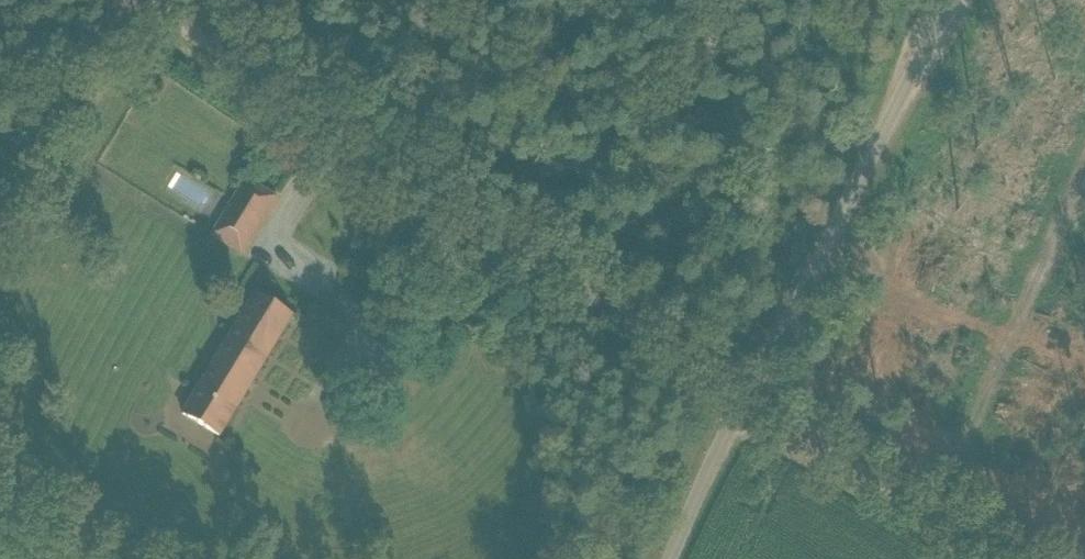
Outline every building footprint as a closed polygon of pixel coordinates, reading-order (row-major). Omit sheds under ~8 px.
[(210,237),(242,256),(277,196),(245,178),(210,237)] [(180,415),(218,439),(294,318),(255,294),(180,415)]
